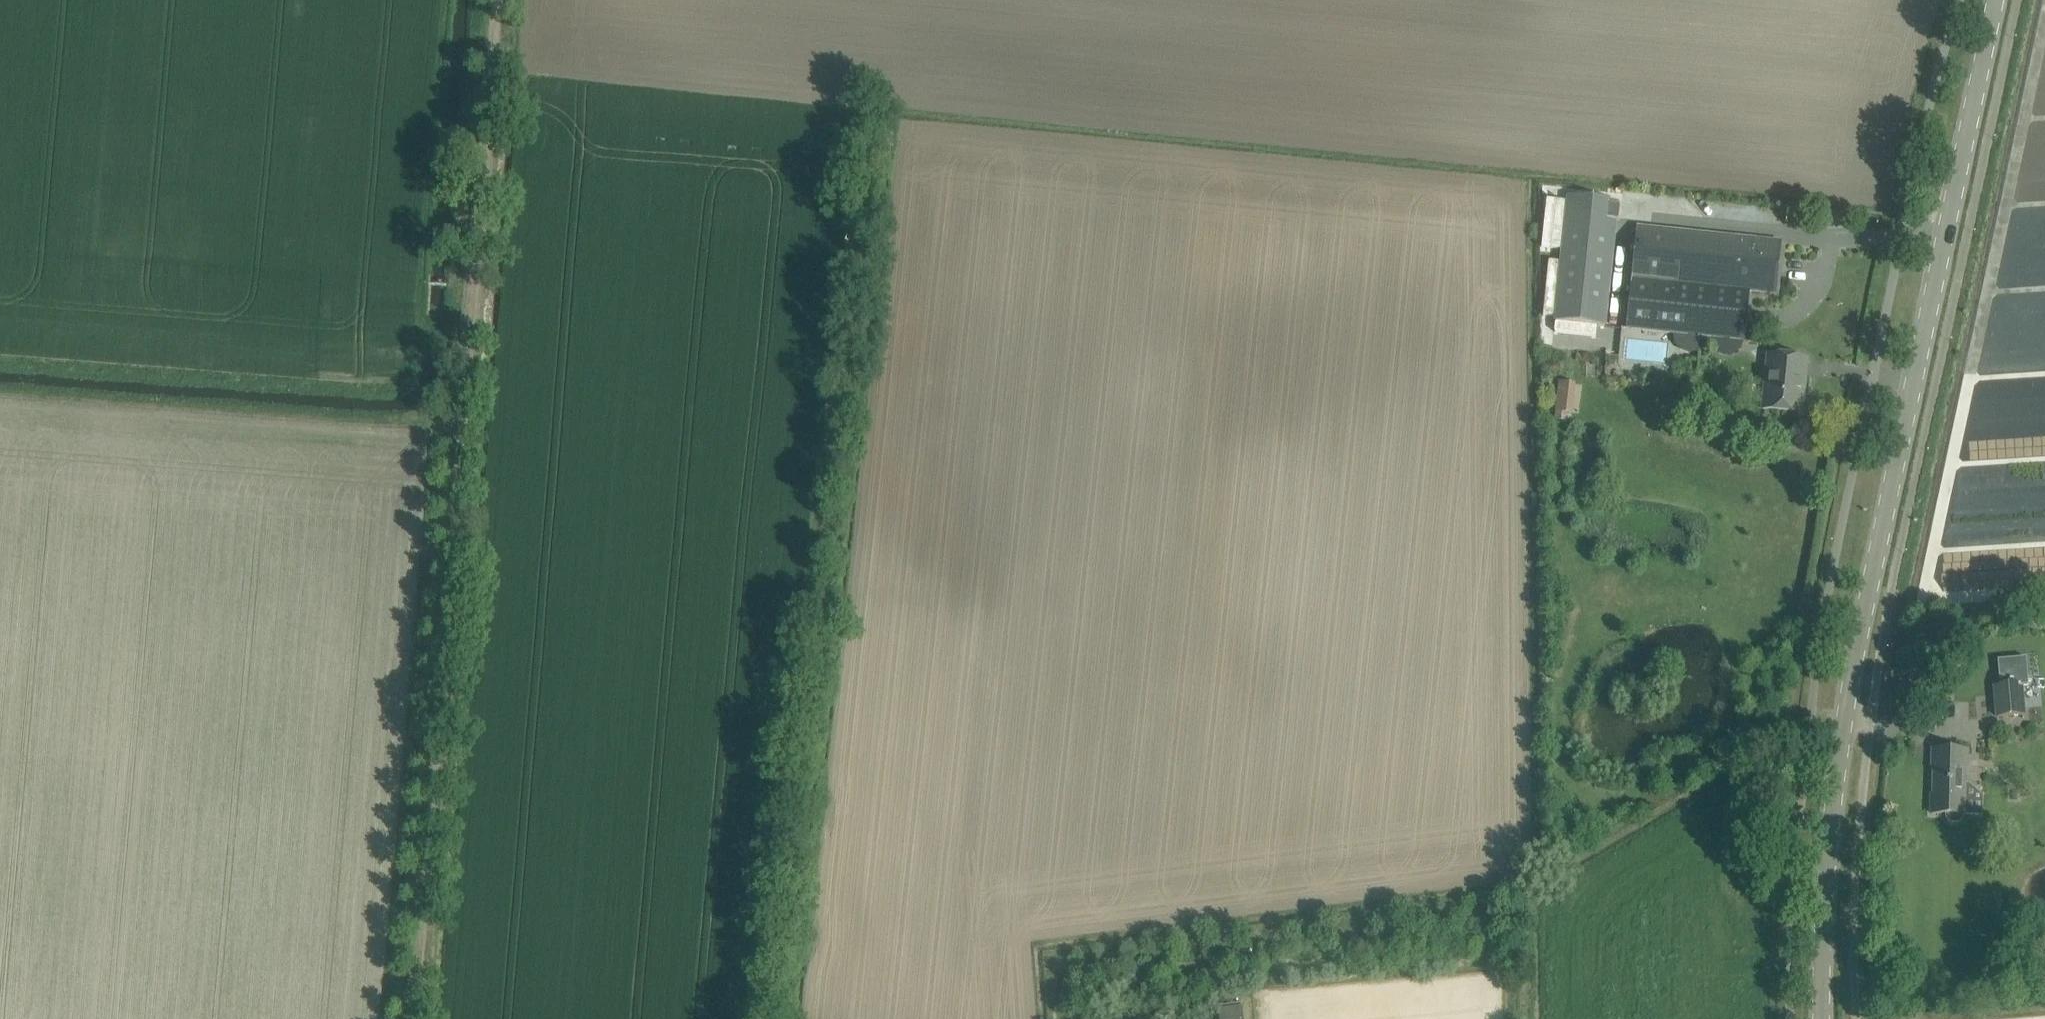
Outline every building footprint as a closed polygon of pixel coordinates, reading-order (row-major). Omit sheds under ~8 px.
[(1555,320),(1608,325),(1620,201),(1568,196),(1555,320)] [(1706,345),(1708,337),(1710,337),(1711,344),(1717,352),(1725,355),(1735,353),(1742,347),(1744,341),(1749,291),(1775,294),(1781,243),(1637,228),(1626,329),(1674,334),(1675,342),(1681,349),(1689,352),(1698,351),(1706,345)] [(1769,356),(1763,409),(1801,413),(1806,360),(1769,356)] [(1620,364),(1609,370),(1615,381),(1626,375),(1620,364)] [(1558,382),(1557,393),(1574,395),(1576,384),(1558,382)] [(1997,687),(1998,716),(2025,715),(2024,686),(1997,687)] [(1966,751),(1953,751),(1933,750),(1933,766),(1935,767),(1934,795),(1932,795),(1931,813),(1946,814),(1946,818),(1948,821),(1951,822),(1957,823),(1959,821),(1961,818),(1961,815),(1964,815),(1965,796),(1962,796),(1963,768),(1965,768),(1966,751)] [(1220,1008),(1221,1018),(1244,1018),(1242,1005),(1220,1008)]
